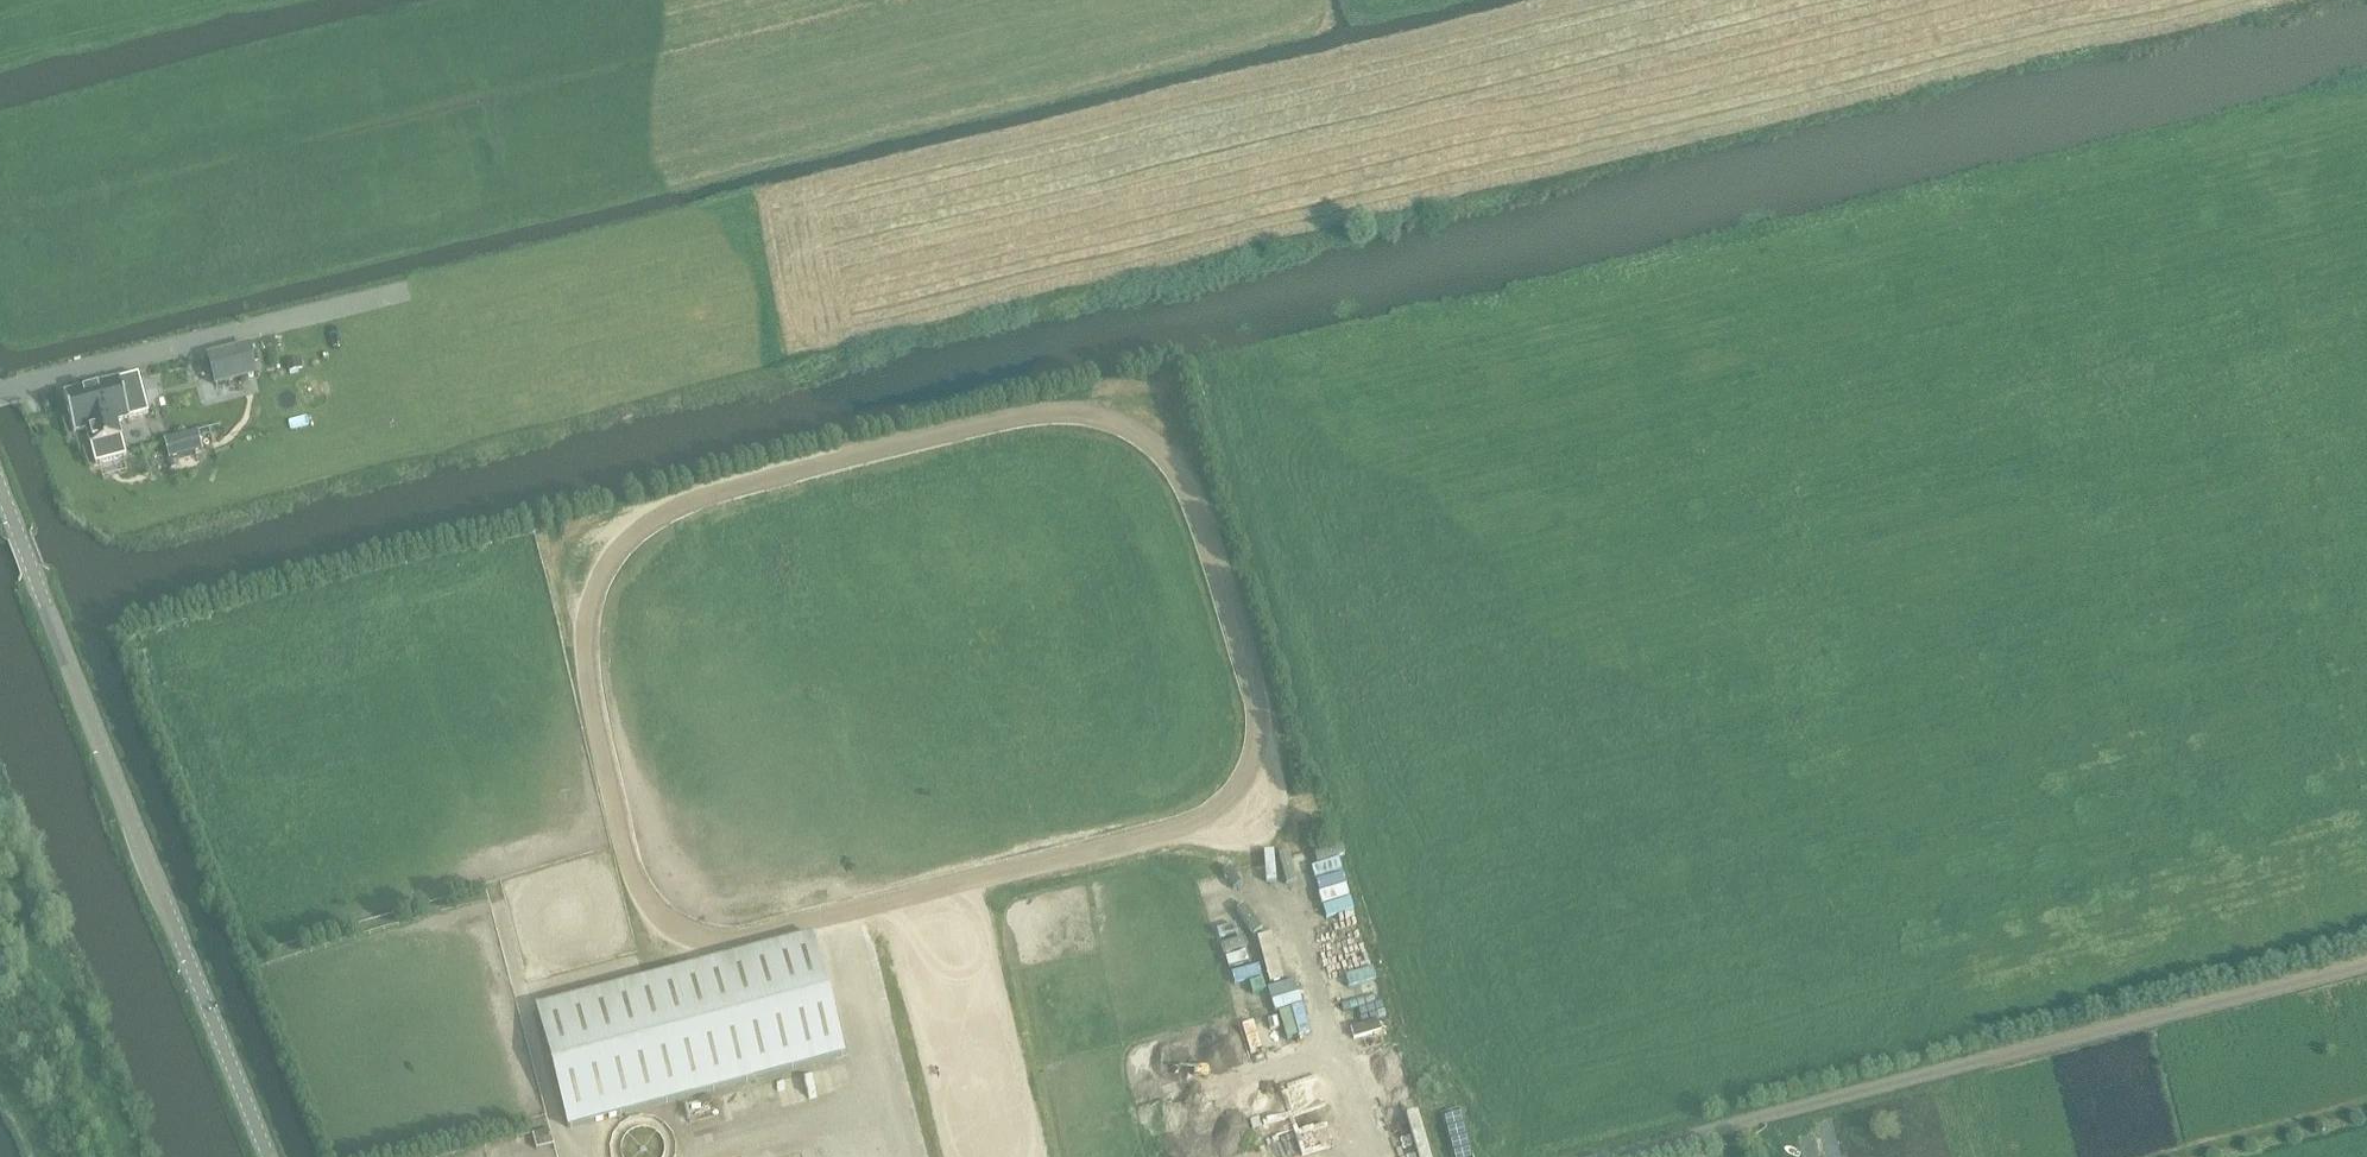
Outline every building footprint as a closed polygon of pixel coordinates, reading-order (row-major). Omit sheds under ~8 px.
[(248,346),(209,356),(217,386),(256,376),(248,346)] [(302,359),(288,363),(290,371),(304,367),(302,359)] [(66,394),(64,394),(75,434),(76,433),(87,430),(91,445),(91,447),(96,465),(127,457),(122,439),(122,437),(121,437),(117,422),(129,419),(129,420),(131,419),(130,419),(149,414),(139,375),(120,380),(119,380),(119,381),(66,395),(66,394)] [(199,433),(165,442),(170,459),(203,450),(199,433)] [(537,1009),(569,1129),(845,1056),(813,936),(537,1009)]
